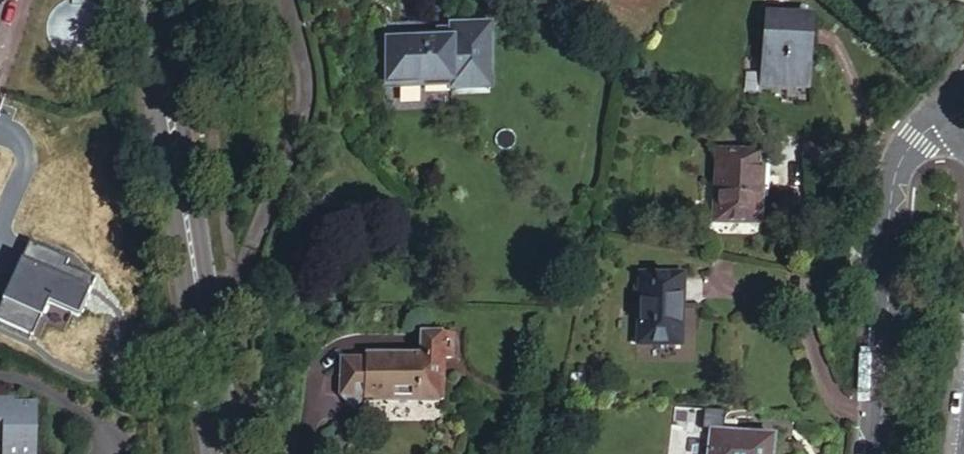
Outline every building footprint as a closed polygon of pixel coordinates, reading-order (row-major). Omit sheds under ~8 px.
[(768,21),(765,91),(810,92),(813,22),(768,21)] [(395,50),(395,94),(449,95),(450,92),(488,92),(487,30),(445,30),(446,33),(446,50),(395,50)] [(395,33),(395,50),(446,50),(446,33),(395,33)] [(716,154),(712,225),(759,226),(761,177),(765,177),(766,156),(716,154)] [(16,207),(20,251),(82,246),(78,201),(16,207)] [(640,276),(637,345),(678,346),(681,277),(640,276)] [(369,355),(368,395),(387,395),(387,401),(440,403),(441,357),(452,358),(453,335),(424,335),(424,356),(369,355)] [(9,440),(9,453),(41,453),(42,406),(9,403),(9,411),(0,411),(0,440),(9,440)] [(707,453),(771,453),(772,436),(709,432),(707,453)]
